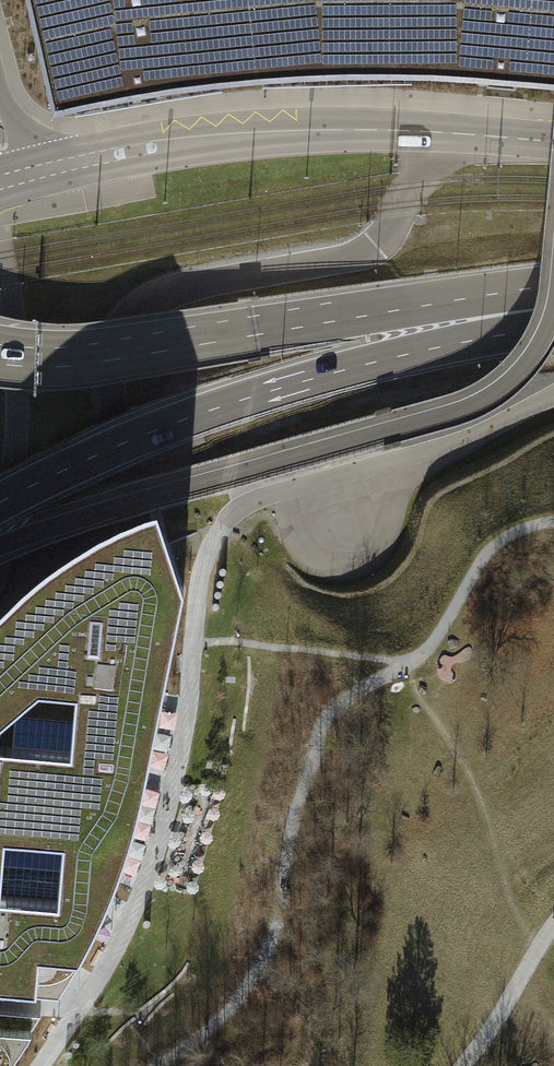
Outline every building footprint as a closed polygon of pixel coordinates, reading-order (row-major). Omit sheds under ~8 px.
[(53,110),(80,104),(108,99),(135,94),(162,90),(217,83),(263,79),(340,75),(417,74),(483,77),(515,79),(553,83),(553,0),(28,0),(53,110)] [(53,602),(42,610),(0,650),(0,717),(38,685),(75,688),(70,746),(0,739),(0,880),(4,830),(62,835),(57,893),(0,887),(0,977),(58,982),(73,959),(87,934),(99,910),(110,884),(120,861),(125,847),(128,835),(136,810),(142,782),(149,749),(183,585),(167,540),(147,548),(137,552),(124,557),(102,569),(81,581),(61,595),(53,602)] [(40,1009),(0,1006),(0,1065),(4,1065),(40,1009)]
